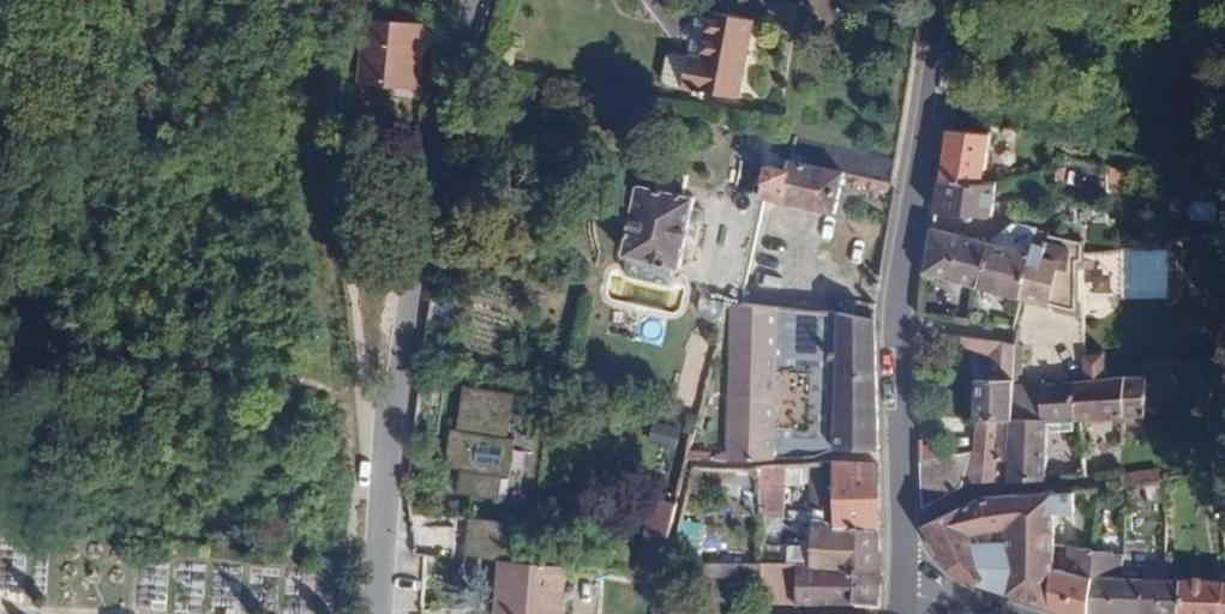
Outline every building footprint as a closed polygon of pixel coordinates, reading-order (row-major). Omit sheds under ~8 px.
[(699,58),(708,11),(695,9),(686,56),(699,58)] [(750,20),(708,11),(699,58),(686,56),(679,86),(735,97),(750,20)] [(425,52),(427,29),(377,24),(368,84),(416,90),(420,51),(425,52)] [(679,86),(686,56),(669,53),(665,55),(660,78),(663,83),(679,86)] [(992,135),(950,132),(946,150),(941,183),(984,185),(984,183),(992,135)] [(893,182),(897,158),(793,136),(788,160),(825,167),(841,171),(854,174),(886,180),(893,182)] [(825,167),(788,160),(786,170),(767,166),(761,197),(764,197),(831,211),(841,171),(825,167)] [(1064,172),(1058,170),(1055,190),(1060,190),(1064,172)] [(1136,191),(1140,177),(1123,173),(1108,170),(1104,185),(1136,191)] [(733,191),(734,188),(661,173),(657,191),(637,187),(622,256),(679,268),(699,297),(708,298),(733,191)] [(884,190),(886,180),(854,174),(852,182),(884,190)] [(941,183),(935,215),(992,219),(996,185),(984,183),(984,185),(941,183)] [(929,229),(924,282),(944,288),(947,280),(975,287),(993,246),(990,245),(932,230),(929,229)] [(1020,253),(1032,257),(1038,233),(1031,232),(1023,235),(1020,253)] [(1044,259),(1051,235),(1038,233),(1032,257),(1044,259)] [(1126,241),(1126,269),(1169,268),(1168,240),(1126,241)] [(993,246),(975,287),(1021,299),(1032,257),(1020,253),(993,246)] [(1058,264),(1044,259),(1032,257),(1021,299),(1049,307),(1058,264)] [(708,298),(699,297),(697,303),(697,309),(699,314),(703,317),(707,319),(711,320),(716,319),(719,318),(723,314),(726,302),(708,298)] [(873,451),(875,321),(739,305),(733,304),(730,398),(734,399),(730,462),(739,460),(813,457),(830,449),(873,451)] [(980,339),(962,337),(960,355),(977,357),(980,339)] [(977,357),(1016,362),(1017,346),(980,339),(977,357)] [(1026,365),(1027,346),(1017,346),(1016,362),(1015,365),(1026,365)] [(1103,363),(1086,364),(1087,375),(1087,383),(1104,382),(1103,363)] [(1072,384),(1087,383),(1087,375),(1071,376),(1072,384)] [(1072,384),(1071,376),(1055,378),(1055,386),(1072,384)] [(1146,418),(1148,381),(1125,380),(1104,382),(1087,383),(1072,384),(1081,422),(1085,421),(1146,418)] [(977,421),(981,420),(1002,422),(1010,422),(1010,419),(1014,382),(979,381),(977,421)] [(1081,422),(1072,384),(1055,386),(1043,385),(1041,419),(1010,419),(1010,422),(1009,435),(1000,435),(997,457),(1001,456),(1002,460),(1007,460),(1006,482),(1045,478),(1045,476),(1046,424),(1072,422),(1081,422)] [(451,474),(472,476),(469,498),(496,502),(499,480),(508,482),(513,443),(504,442),(510,399),(471,394),(469,408),(460,407),(456,435),(448,434),(445,453),(453,454),(451,474)] [(970,453),(965,487),(994,483),(997,457),(1000,435),(1002,422),(981,420),(979,439),(984,449),(970,453)] [(1085,421),(1081,422),(1072,422),(1073,478),(1086,477),(1085,421)] [(677,430),(652,423),(647,443),(672,448),(677,430)] [(949,457),(930,461),(922,463),(924,511),(954,497),(949,457)] [(835,463),(823,463),(822,498),(836,498),(835,463)] [(852,464),(835,463),(836,498),(876,497),(874,466),(852,464)] [(1215,470),(1218,500),(1224,499),(1224,469),(1215,470)] [(1075,511),(1074,493),(1054,495),(1054,512),(1075,511)] [(975,583),(1051,608),(1052,570),(1053,568),(1054,512),(1054,495),(984,499),(922,527),(946,568),(975,583)] [(638,573),(658,500),(647,497),(625,571),(638,573)] [(876,497),(836,498),(837,530),(877,530),(876,497)] [(656,574),(673,504),(658,500),(638,573),(656,574)] [(837,530),(821,520),(820,545),(820,563),(795,563),(793,605),(797,605),(855,606),(855,609),(877,610),(879,568),(877,530),(837,530)] [(470,524),(467,560),(495,562),(501,563),(504,526),(470,524)] [(1088,613),(1145,613),(1146,579),(1119,578),(1122,568),(1124,559),(1124,534),(1106,531),(1102,552),(1094,551),(1088,613)] [(1072,613),(1088,613),(1094,551),(1076,549),(1072,570),(1053,568),(1052,570),(1051,608),(1072,613)] [(723,561),(687,560),(687,572),(759,574),(759,562),(723,561)] [(495,562),(489,613),(556,613),(561,568),(547,567),(501,563),(495,562)] [(759,562),(759,574),(759,605),(793,605),(795,563),(759,562)] [(1145,613),(1181,613),(1183,581),(1167,581),(1166,568),(1155,568),(1155,580),(1146,579),(1145,613)] [(1147,568),(1146,579),(1155,580),(1155,568),(1147,568)] [(639,597),(652,599),(655,577),(642,577),(639,597)] [(1224,584),(1224,582),(1183,581),(1181,613),(1221,613),(1224,584)] [(797,605),(793,605),(759,605),(759,611),(759,613),(797,613),(797,605)]
